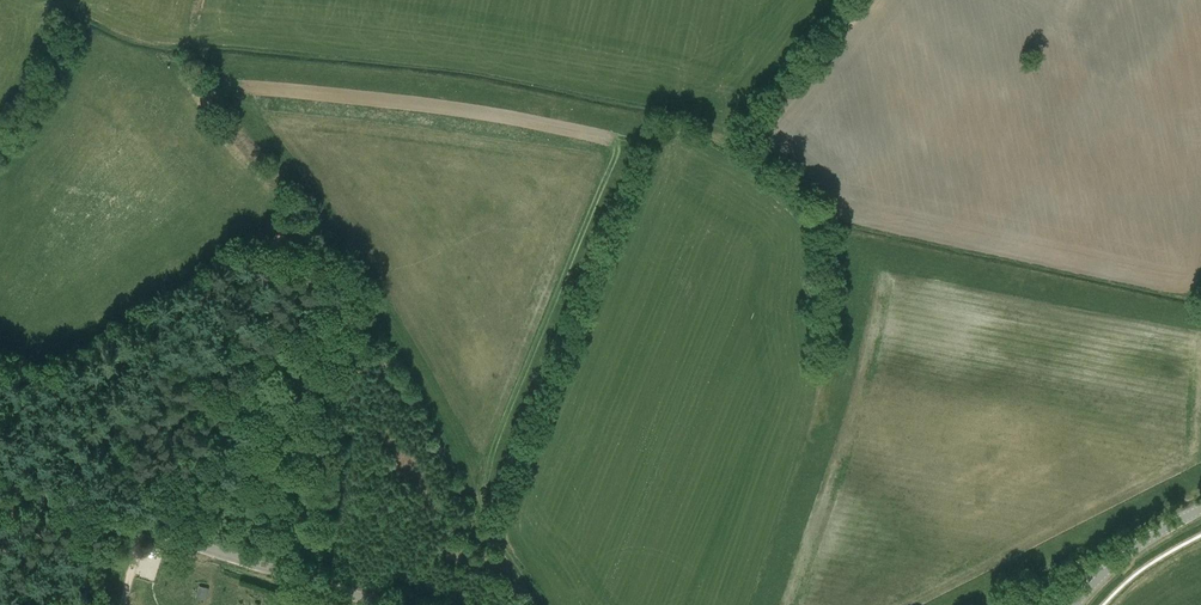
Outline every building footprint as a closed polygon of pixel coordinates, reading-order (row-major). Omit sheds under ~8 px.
[(198,586),(195,598),(206,600),(209,588),(198,586)]
